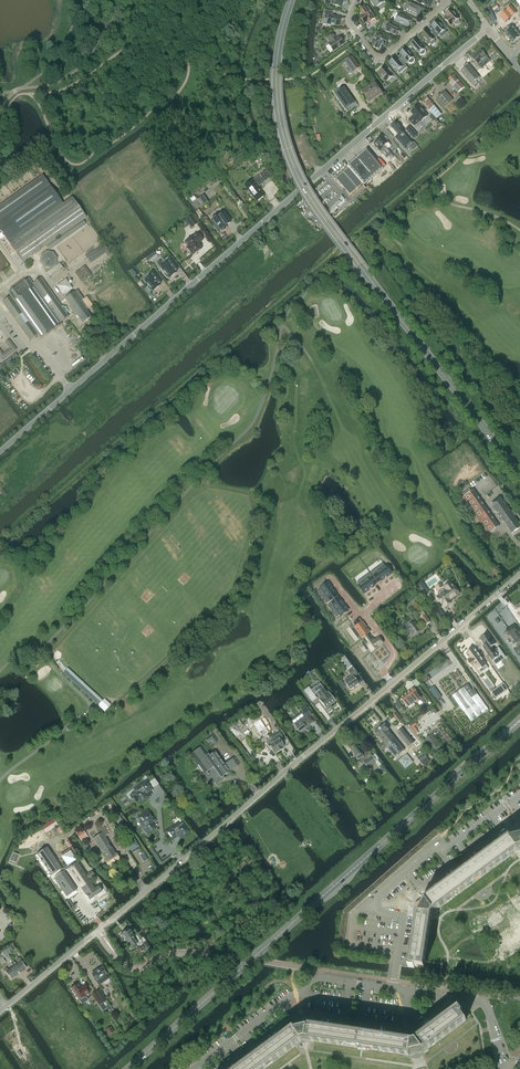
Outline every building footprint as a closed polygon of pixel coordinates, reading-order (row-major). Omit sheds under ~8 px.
[(408,2),(407,4),(406,4),(405,5),(405,6),(404,7),(404,8),(404,9),(404,11),(418,18),(423,9),(408,2)] [(369,23),(376,18),(367,6),(361,11),(364,15),(360,17),(365,24),(368,21),(369,23)] [(459,19),(451,9),(445,14),(448,18),(446,20),(450,26),(453,23),(453,24),(454,23),(455,25),(456,25),(458,25),(459,24),(460,22),(460,21),(459,19)] [(324,19),(323,24),(327,24),(328,24),(328,25),(330,25),(331,25),(339,26),(340,17),(333,16),(333,15),(332,15),(332,11),(325,10),(324,18),(325,19),(324,19)] [(408,27),(411,19),(399,13),(395,21),(408,27)] [(435,30),(432,32),(437,37),(439,35),(440,35),(441,37),(447,32),(445,30),(447,28),(443,23),(441,25),(437,21),(432,26),(435,30)] [(400,34),(402,30),(388,23),(384,32),(396,37),(398,33),(400,34)] [(504,34),(513,44),(519,38),(519,35),(513,26),(504,34)] [(434,39),(437,37),(432,32),(430,34),(427,30),(421,35),(429,44),(429,43),(430,45),(432,45),(433,45),(435,44),(435,42),(435,41),(434,39)] [(333,51),(344,44),(339,36),(336,38),(333,34),(327,38),(330,43),(328,44),(333,51)] [(379,34),(378,35),(377,34),(376,35),(375,37),(376,38),(377,39),(375,42),(377,42),(375,48),(381,51),(383,45),(384,46),(388,38),(379,34)] [(425,51),(424,49),(425,49),(424,48),(426,46),(422,41),(419,43),(416,40),(411,44),(419,54),(419,53),(420,55),(422,55),(423,55),(425,54),(425,52),(425,51)] [(403,57),(401,59),(405,64),(408,62),(409,63),(411,64),(412,63),(414,62),(414,61),(414,59),(413,58),(413,57),(406,49),(400,54),(403,57)] [(483,52),(481,50),(472,58),(481,69),(490,61),(484,53),(483,52)] [(360,68),(352,57),(345,62),(353,72),(360,68)] [(403,66),(405,64),(401,59),(398,61),(395,58),(389,63),(397,72),(403,67),(403,66)] [(471,85),(480,78),(468,64),(460,72),(471,85)] [(383,78),(384,78),(387,82),(392,77),(393,78),(396,76),(390,69),(388,71),(384,67),(379,72),(382,76),(383,78)] [(459,93),(464,87),(453,75),(448,80),(459,93)] [(369,102),(382,94),(375,83),(362,92),(369,102)] [(344,88),(336,94),(335,94),(346,109),(354,103),(344,88)] [(444,107),(453,100),(445,91),(437,99),(444,107)] [(454,101),(458,105),(463,100),(459,96),(454,101)] [(436,118),(439,116),(440,115),(436,111),(437,110),(434,106),(431,103),(426,97),(423,100),(424,101),(422,102),(436,118)] [(420,123),(427,116),(418,106),(411,112),(413,114),(414,116),(412,117),(409,120),(414,126),(419,122),(420,123)] [(397,123),(392,127),(398,135),(395,138),(404,147),(405,149),(413,142),(414,142),(412,140),(405,132),(397,123)] [(377,142),(375,144),(380,150),(381,150),(387,157),(389,155),(384,150),(387,148),(388,148),(391,145),(391,144),(388,141),(387,142),(385,139),(382,136),(377,141),(377,142)] [(347,166),(364,185),(384,169),(367,149),(347,166)] [(349,168),(348,166),(335,177),(350,195),(363,184),(349,168)] [(0,205),(0,230),(9,242),(63,204),(43,175),(0,205)] [(263,183),(258,176),(253,180),(252,179),(245,185),(257,201),(264,195),(258,187),(263,183)] [(198,200),(202,206),(209,201),(204,195),(198,200)] [(63,204),(9,242),(23,262),(86,217),(72,198),(63,204)] [(231,223),(229,220),(228,220),(229,219),(230,219),(226,214),(226,215),(225,215),(223,212),(219,216),(218,215),(212,219),(212,220),(211,221),(218,231),(219,230),(221,232),(221,231),(222,232),(225,230),(224,229),(227,227),(226,226),(231,223)] [(197,224),(192,217),(182,224),(184,228),(189,224),(192,228),(197,224)] [(83,220),(46,246),(48,249),(85,223),(83,220)] [(193,237),(185,243),(188,247),(186,248),(186,249),(185,250),(185,251),(185,252),(185,253),(186,253),(186,254),(187,254),(188,254),(188,255),(189,254),(190,254),(191,254),(193,253),(193,254),(201,248),(197,243),(202,239),(198,233),(193,237)] [(107,256),(111,254),(104,244),(85,257),(90,264),(105,254),(107,256)] [(179,268),(171,257),(165,262),(167,264),(161,268),(165,274),(167,277),(168,277),(169,278),(177,272),(175,270),(179,268)] [(159,283),(162,281),(154,270),(149,275),(150,277),(145,281),(149,286),(148,287),(150,290),(151,290),(152,291),(160,285),(159,283)] [(38,335),(41,339),(62,324),(60,322),(68,316),(41,278),(33,284),(29,278),(8,293),(11,296),(2,302),(30,340),(38,335)] [(74,292),(65,299),(82,323),(91,317),(86,310),(93,306),(86,297),(80,301),(83,299),(77,291),(74,293),(74,292)] [(2,359),(15,349),(8,340),(5,343),(10,348),(3,354),(0,350),(0,356),(2,359)] [(18,357),(16,354),(0,367),(0,371),(18,357)] [(464,496),(462,498),(466,503),(488,534),(499,526),(482,503),(473,490),(471,492),(464,496)] [(501,498),(491,505),(512,533),(511,533),(512,534),(514,532),(519,529),(519,528),(519,525),(514,517),(518,513),(514,508),(510,511),(501,498)] [(383,563),(371,572),(378,582),(381,580),(382,581),(392,573),(386,566),(386,567),(383,563)] [(370,573),(357,582),(360,585),(359,586),(364,593),(374,586),(374,585),(377,583),(370,573)] [(415,586),(423,597),(428,593),(420,582),(415,586)] [(321,589),(318,591),(327,604),(337,597),(334,594),(335,593),(328,583),(321,588),(321,589)] [(458,594),(459,593),(454,586),(453,586),(452,584),(446,588),(448,590),(445,592),(444,590),(442,590),(438,592),(438,594),(439,596),(438,597),(443,605),(444,604),(445,606),(451,602),(449,600),(453,597),(454,598),(458,595),(458,594)] [(337,598),(328,605),(337,617),(340,615),(341,616),(348,610),(341,600),(340,601),(337,598)] [(405,606),(410,614),(420,606),(415,599),(405,606)] [(431,622),(422,610),(417,613),(426,625),(431,622)] [(411,632),(414,636),(421,631),(418,627),(417,625),(412,619),(402,626),(405,630),(407,629),(410,633),(411,632)] [(359,620),(349,627),(358,639),(362,637),(362,638),(370,632),(362,622),(361,623),(359,620)] [(510,630),(519,645),(519,632),(516,627),(513,629),(513,628),(510,630)] [(504,635),(508,641),(507,641),(508,641),(510,644),(516,652),(519,649),(519,645),(510,630),(507,633),(504,635)] [(487,634),(480,639),(484,645),(482,647),(490,658),(489,658),(495,665),(505,658),(498,649),(495,651),(492,647),(496,644),(492,639),(492,640),(487,634)] [(371,637),(362,644),(367,651),(369,649),(371,652),(383,643),(378,638),(375,640),(374,639),(374,640),(371,637)] [(474,648),(467,654),(470,659),(468,660),(470,662),(472,665),(473,667),(475,665),(478,670),(486,665),(480,656),(478,653),(474,648)] [(352,676),(344,682),(350,689),(350,690),(359,683),(355,677),(359,674),(353,667),(348,671),(352,676)] [(468,684),(453,695),(472,722),(489,710),(477,694),(477,693),(474,690),(473,691),(472,691),(468,684)] [(498,691),(493,695),(495,698),(505,691),(501,685),(496,688),(498,691)] [(323,688),(316,693),(320,699),(319,699),(325,708),(334,701),(328,693),(327,693),(323,688)] [(407,693),(415,703),(417,701),(418,702),(420,700),(420,699),(421,698),(414,688),(407,693)] [(311,690),(306,694),(312,702),(317,699),(311,690)] [(408,708),(415,703),(407,693),(401,698),(408,708)] [(104,699),(98,705),(104,711),(110,705),(104,699)] [(403,708),(397,701),(395,703),(400,710),(403,708)] [(302,712),(290,721),(293,725),(294,726),(299,732),(306,727),(304,725),(307,723),(309,725),(313,722),(309,717),(312,715),(305,706),(300,710),(302,712)] [(266,729),(268,733),(271,731),(267,721),(263,718),(260,720),(254,723),(260,732),(266,729)] [(379,738),(380,737),(384,743),(379,746),(382,750),(387,746),(396,758),(404,751),(388,730),(389,730),(385,725),(385,724),(384,725),(375,732),(374,733),(375,733),(379,738)] [(418,740),(407,725),(402,729),(398,733),(397,733),(398,733),(409,747),(418,740)] [(279,733),(271,738),(272,739),(273,741),(279,751),(283,749),(283,748),(284,747),(282,743),(285,741),(279,733)] [(211,740),(213,743),(217,741),(212,734),(205,739),(208,743),(211,740)] [(431,734),(424,740),(433,751),(441,745),(431,734)] [(272,739),(266,742),(267,744),(270,748),(274,754),(276,752),(276,753),(279,751),(273,741),(272,739)] [(350,749),(358,760),(364,756),(356,745),(350,749)] [(208,784),(212,785),(212,786),(215,784),(216,785),(222,780),(221,778),(239,764),(234,757),(225,764),(215,752),(209,756),(208,755),(209,754),(203,746),(201,747),(192,754),(190,755),(197,765),(198,765),(204,773),(200,776),(205,783),(206,782),(208,785),(208,784)] [(380,759),(376,754),(373,750),(365,756),(368,760),(364,762),(369,769),(371,772),(373,770),(370,767),(372,766),(371,765),(376,762),(380,769),(383,767),(378,760),(380,759)] [(424,766),(430,761),(424,753),(418,758),(424,766)] [(146,781),(140,786),(139,786),(137,788),(136,789),(138,790),(132,794),(138,803),(147,797),(145,794),(152,789),(146,781)] [(154,820),(148,811),(139,818),(143,823),(141,825),(141,826),(143,828),(144,828),(148,834),(155,828),(151,822),(154,820)] [(117,820),(122,828),(123,829),(126,827),(121,818),(117,820)] [(52,829),(57,825),(53,819),(48,823),(52,829)] [(173,826),(173,827),(166,832),(171,840),(178,835),(180,838),(189,832),(183,823),(177,827),(176,825),(175,825),(173,826)] [(517,834),(517,827),(510,829),(512,835),(466,869),(475,882),(517,851),(519,850),(519,834),(517,834)] [(82,841),(87,838),(82,830),(76,833),(82,841)] [(105,861),(108,866),(119,859),(116,854),(103,832),(93,839),(106,860),(105,861)] [(40,852),(37,854),(41,860),(42,862),(51,875),(59,870),(61,868),(59,864),(52,855),(47,847),(45,848),(40,852)] [(79,857),(72,847),(61,854),(63,857),(62,858),(67,865),(67,864),(68,865),(75,860),(79,857)] [(89,900),(102,891),(98,886),(95,888),(89,879),(95,875),(92,872),(86,875),(77,863),(72,866),(68,869),(89,900)] [(62,873),(54,878),(58,883),(62,890),(67,897),(73,893),(76,890),(73,886),(68,878),(66,875),(64,872),(68,869),(72,866),(71,865),(70,864),(65,867),(62,869),(61,868),(59,870),(62,873)] [(433,913),(475,882),(466,869),(438,890),(420,904),(414,899),(411,905),(417,908),(408,965),(424,968),(431,916),(433,913)] [(128,929),(124,932),(135,945),(137,943),(136,941),(137,941),(133,937),(134,936),(132,933),(130,930),(129,930),(128,929)] [(135,945),(124,932),(120,935),(127,942),(129,941),(131,943),(130,944),(132,947),(135,945)] [(16,965),(21,972),(26,968),(19,959),(17,960),(19,963),(17,964),(16,965)] [(16,965),(17,964),(15,962),(13,963),(15,966),(11,968),(16,975),(21,972),(16,965)] [(108,982),(109,981),(109,979),(109,978),(102,967),(92,974),(99,985),(103,982),(104,983),(105,983),(107,983),(108,982)] [(16,975),(11,968),(8,971),(6,968),(4,970),(11,979),(16,975)] [(78,983),(71,988),(79,1001),(81,1004),(88,1000),(86,996),(85,995),(89,993),(85,986),(81,989),(78,983)] [(99,989),(96,992),(103,1003),(107,1008),(110,1006),(99,989)] [(99,1005),(103,1003),(96,992),(92,994),(99,1005)] [(466,1021),(465,1019),(460,1013),(457,1008),(421,1034),(420,1032),(414,1036),(412,1037),(410,1037),(403,1036),(402,1039),(360,1032),(357,1048),(403,1055),(409,1055),(409,1053),(422,1050),(424,1052),(428,1048),(466,1021)] [(466,1009),(460,1013),(465,1019),(470,1015),(466,1009)] [(357,1048),(360,1032),(308,1024),(300,1023),(290,1031),(251,1059),(258,1068),(264,1068),(295,1046),(302,1041),(306,1040),(315,1041),(357,1048)] [(251,1059),(238,1068),(258,1068),(251,1059)]
